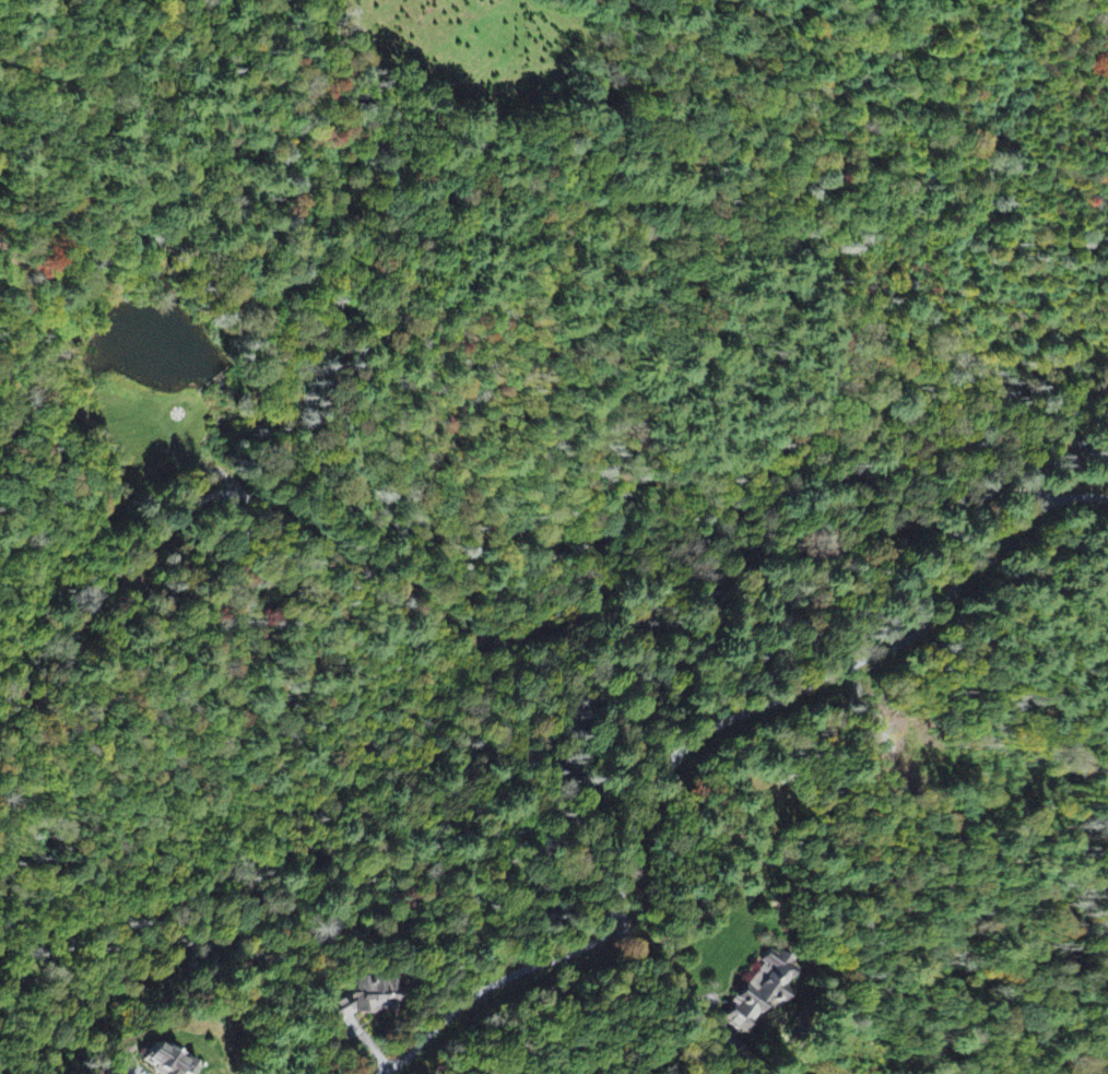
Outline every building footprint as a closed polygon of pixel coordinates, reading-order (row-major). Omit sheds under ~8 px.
[(761,1008),(771,1014),(796,970),(764,952),(742,992),(739,991),(722,1022),(745,1035),(761,1008)] [(403,981),(352,983),(353,1005),(338,1006),(338,1013),(341,1013),(342,1041),(361,1040),(360,1016),(404,1015),(403,981)] [(204,1071),(162,1041),(145,1065),(158,1073),(202,1073),(204,1071)]
